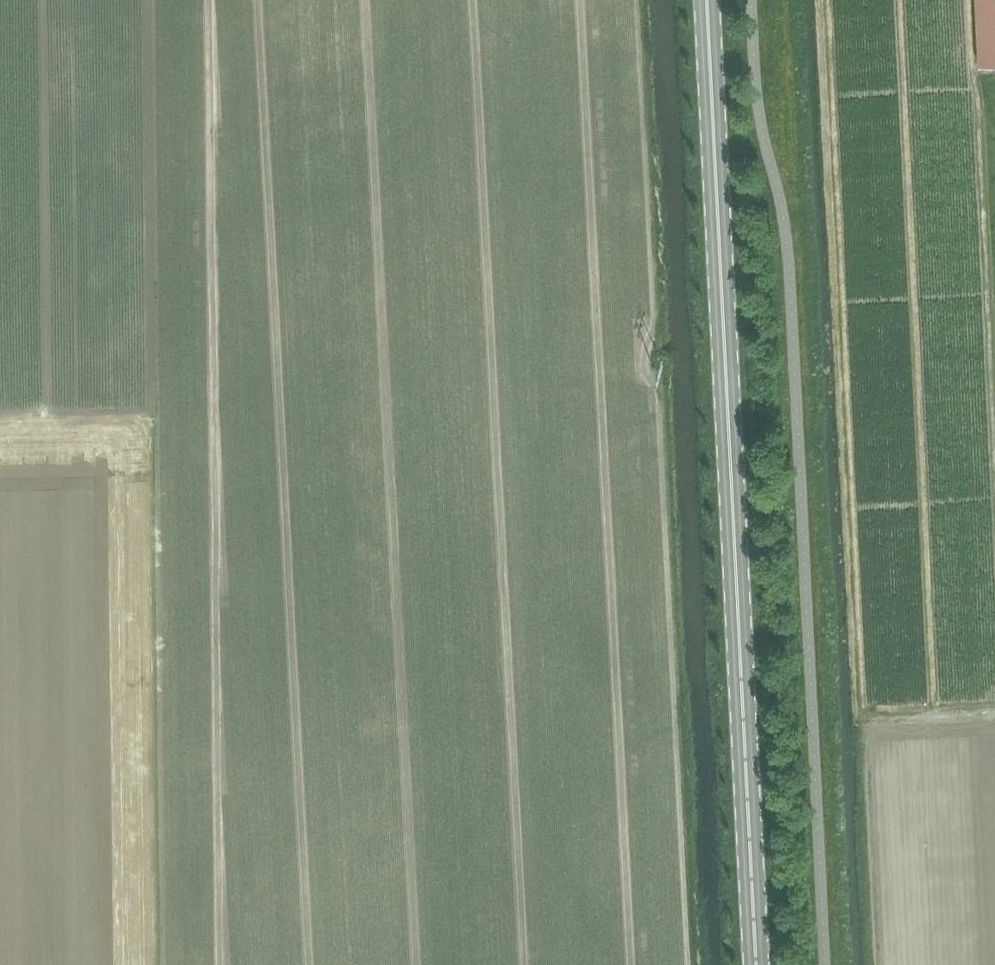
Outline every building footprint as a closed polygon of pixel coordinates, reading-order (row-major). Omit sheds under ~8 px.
[(980,65),(994,64),(994,0),(977,0),(980,65)]
